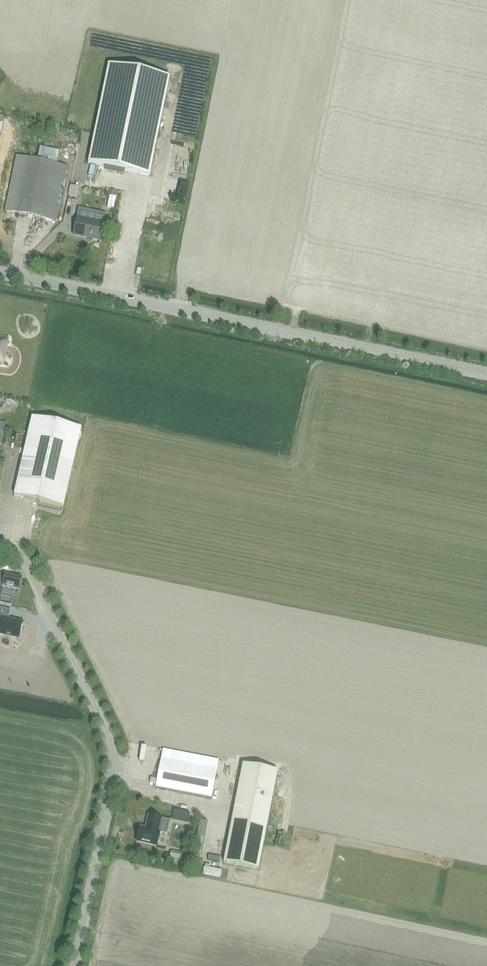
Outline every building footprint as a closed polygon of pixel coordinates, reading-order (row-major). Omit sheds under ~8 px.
[(149,176),(170,78),(108,65),(88,164),(149,176)] [(37,160),(17,156),(6,211),(56,221),(67,167),(56,164),(59,151),(40,147),(37,160)] [(80,187),(70,185),(67,195),(77,198),(80,187)] [(100,241),(104,223),(77,217),(74,235),(100,241)] [(22,319),(32,329),(40,320),(31,311),(22,319)] [(9,338),(0,337),(0,363),(5,364),(9,338)] [(12,431),(6,429),(9,417),(5,416),(0,433),(0,437),(9,439),(12,431)] [(64,508),(82,429),(32,418),(14,496),(64,508)] [(2,592),(3,585),(19,588),(21,577),(0,572),(0,592),(2,592)] [(0,620),(0,635),(20,640),(24,623),(9,620),(11,611),(0,608),(0,619),(0,620)] [(211,799),(219,761),(164,750),(156,788),(211,799)] [(243,765),(224,864),(258,871),(278,772),(243,765)] [(164,823),(171,824),(174,813),(167,812),(164,823)] [(190,816),(174,812),(173,821),(188,824),(190,816)] [(137,831),(136,837),(137,839),(137,842),(157,846),(160,832),(158,831),(161,819),(149,816),(146,828),(140,827),(140,830),(137,831)] [(204,837),(197,835),(193,855),(200,857),(204,837)] [(182,861),(184,854),(171,852),(170,858),(182,861)]
